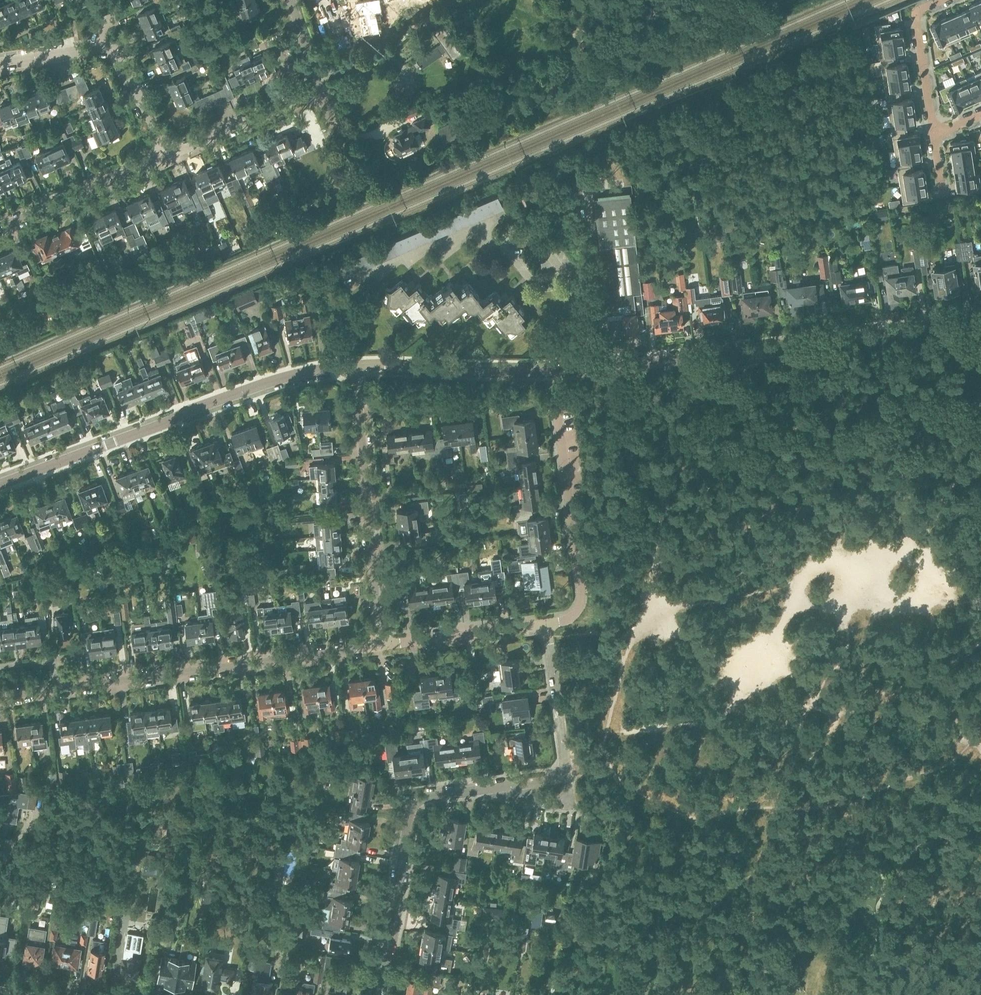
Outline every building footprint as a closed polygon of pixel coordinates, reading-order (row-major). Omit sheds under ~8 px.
[(15,0),(11,0),(2,4),(10,21),(15,19),(15,20),(20,18),(19,17),(21,16),(15,0)] [(27,0),(15,0),(21,16),(26,14),(27,15),(31,13),(31,12),(32,11),(27,0)] [(32,11),(37,9),(38,10),(43,8),(42,7),(44,6),(43,5),(44,4),(42,0),(27,0),(32,11)] [(359,8),(363,7),(369,28),(387,23),(382,6),(390,4),(389,0),(357,0),(359,8)] [(257,1),(238,6),(242,19),(260,14),(257,1)] [(980,4),(979,1),(969,6),(971,8),(978,25),(980,24),(980,5),(980,4)] [(2,4),(0,5),(0,25),(3,24),(4,25),(9,23),(8,22),(10,21),(2,4)] [(140,21),(142,25),(143,25),(144,26),(165,17),(160,6),(157,7),(139,14),(141,20),(140,21)] [(961,13),(968,30),(978,26),(978,25),(971,8),(961,13)] [(951,17),(960,39),(970,34),(968,30),(961,13),(951,17)] [(167,22),(165,17),(144,26),(149,38),(166,30),(163,24),(167,22)] [(947,19),(946,17),(940,20),(941,21),(950,43),(960,39),(951,17),(947,19)] [(950,43),(941,21),(930,26),(934,35),(933,36),(936,41),(937,41),(940,48),(950,43)] [(180,24),(167,29),(170,36),(182,30),(180,24)] [(433,31),(442,43),(447,50),(452,58),(464,50),(445,24),(433,31)] [(888,30),(887,24),(875,26),(876,32),(878,43),(890,41),(902,39),(900,28),(888,30)] [(172,41),(171,41),(154,49),(159,60),(176,53),(181,51),(176,39),(185,35),(182,30),(170,36),(172,41)] [(255,31),(240,35),(229,38),(232,46),(243,42),(256,38),(255,31)] [(243,42),(244,44),(246,49),(258,45),(256,38),(243,42)] [(902,40),(902,39),(890,41),(878,43),(880,55),(881,61),(893,59),(892,53),(904,51),(903,47),(905,47),(904,40),(902,40)] [(447,50),(442,43),(416,60),(422,68),(443,54),(442,53),(447,50)] [(181,65),(176,53),(159,60),(164,72),(181,65)] [(263,56),(263,55),(251,61),(259,78),(276,71),(269,54),(263,56)] [(894,65),(893,59),(881,61),(882,67),(884,79),(908,75),(909,75),(908,68),(907,68),(906,64),(894,65)] [(238,62),(232,65),(235,70),(241,84),(246,82),(247,83),(259,78),(251,61),(243,64),(240,65),(238,62)] [(197,64),(184,69),(187,75),(200,70),(197,64)] [(219,77),(224,88),(225,91),(229,100),(235,97),(225,74),(219,77)] [(886,96),(898,95),(897,88),(910,86),(909,82),(910,82),(909,75),(908,75),(884,79),(885,90),(886,96)] [(185,76),(168,83),(173,94),(190,87),(185,76)] [(965,105),(971,103),(970,102),(975,100),(967,82),(965,78),(955,82),(965,104),(965,105)] [(967,82),(975,100),(980,97),(980,87),(977,78),(967,82)] [(77,83),(82,95),(84,94),(89,106),(105,99),(100,87),(90,91),(86,80),(77,83)] [(954,109),(965,104),(955,82),(939,89),(945,101),(950,99),(954,109)] [(71,86),(76,97),(82,95),(77,83),(71,86)] [(197,114),(213,107),(208,95),(200,99),(199,96),(194,85),(190,87),(173,94),(178,106),(191,101),(197,114)] [(71,99),(76,97),(71,86),(66,87),(71,99)] [(71,99),(66,87),(61,90),(65,101),(71,99)] [(224,88),(219,90),(224,102),(229,100),(225,91),(224,88)] [(34,94),(40,112),(42,117),(50,114),(48,109),(52,107),(58,105),(53,93),(48,95),(46,90),(34,94)] [(55,92),(60,104),(65,101),(61,90),(55,92)] [(219,104),(224,102),(219,90),(213,93),(219,104)] [(213,93),(208,95),(213,107),(219,104),(213,93)] [(34,94),(22,99),(29,116),(40,112),(34,94)] [(899,101),(898,95),(886,96),(887,103),(889,114),(901,112),(913,111),(915,110),(913,103),(912,103),(911,99),(899,101)] [(22,99),(11,103),(17,120),(29,116),(22,99)] [(105,99),(89,106),(93,117),(109,110),(105,99)] [(5,125),(11,122),(13,126),(19,124),(17,120),(11,103),(0,107),(0,111),(1,114),(0,114),(0,126),(5,125)] [(420,112),(417,106),(403,112),(406,118),(420,112)] [(93,117),(98,128),(98,129),(114,122),(109,110),(93,117)] [(892,132),(904,130),(903,124),(915,122),(914,118),(916,118),(915,110),(913,111),(901,112),(889,114),(891,126),(892,132)] [(403,155),(404,157),(414,152),(413,150),(420,147),(419,145),(425,143),(420,132),(431,127),(426,117),(412,123),(413,126),(392,136),(396,145),(394,146),(393,148),(393,150),(395,152),(397,153),(399,152),(401,156),(403,155)] [(445,143),(459,136),(452,121),(438,128),(445,143)] [(119,133),(114,122),(98,129),(98,128),(94,130),(96,134),(94,135),(98,145),(111,140),(109,137),(119,133)] [(905,136),(904,130),(892,132),(893,138),(895,150),(919,146),(917,134),(905,136)] [(37,140),(35,132),(23,136),(26,144),(37,140)] [(64,138),(61,140),(63,143),(52,147),(51,144),(46,146),(48,150),(55,166),(71,159),(68,153),(74,150),(68,137),(67,137),(65,132),(62,133),(64,138)] [(75,138),(73,134),(68,137),(74,150),(84,146),(80,136),(75,138)] [(287,134),(275,139),(285,162),(286,162),(284,156),(294,152),(296,155),(307,150),(301,136),(290,140),(287,134)] [(272,162),(266,165),(274,184),(277,183),(281,181),(279,178),(282,176),(277,166),(285,162),(275,139),(264,144),(269,155),(271,161),(271,162),(272,162)] [(975,151),(973,139),(966,141),(966,140),(960,141),(950,143),(952,155),(970,152),(975,151)] [(22,148),(27,158),(33,155),(28,146),(22,148)] [(919,147),(919,146),(895,150),(897,161),(898,168),(910,166),(909,159),(921,158),(920,154),(921,153),(920,146),(919,147)] [(27,158),(22,148),(16,149),(21,161),(27,158)] [(260,167),(261,167),(253,149),(241,154),(249,171),(251,176),(262,171),(260,167)] [(36,155),(43,171),(55,166),(48,150),(36,155)] [(972,163),(970,152),(952,155),(952,156),(951,156),(952,161),(953,161),(954,166),(972,163)] [(249,171),(241,154),(230,159),(237,176),(249,171)] [(5,160),(6,161),(16,184),(27,179),(20,161),(13,165),(10,158),(5,160)] [(5,189),(16,184),(6,161),(0,164),(0,178),(5,189)] [(955,177),(976,174),(974,163),(972,163),(954,166),(955,177)] [(207,169),(216,192),(217,191),(217,192),(219,191),(224,189),(222,183),(226,181),(219,164),(207,169)] [(262,171),(269,187),(274,184),(266,165),(261,167),(260,167),(262,171)] [(911,172),(910,166),(898,168),(899,174),(900,185),(912,184),(924,182),(926,181),(925,174),(923,174),(923,170),(911,172)] [(197,195),(203,209),(203,208),(206,215),(212,213),(205,196),(216,192),(207,169),(195,174),(203,192),(197,195)] [(979,174),(976,174),(955,177),(957,189),(968,187),(969,193),(980,191),(980,189),(979,174)] [(241,183),(238,177),(232,180),(238,194),(244,191),(243,189),(241,183)] [(192,196),(184,179),(173,184),(180,201),(192,196)] [(226,182),(232,196),(238,194),(232,180),(226,182)] [(903,203),(915,201),(914,195),(926,193),(926,189),(927,189),(926,181),(924,182),(912,184),(900,185),(902,197),(903,203)] [(163,210),(169,224),(172,230),(176,228),(173,222),(175,221),(171,211),(182,206),(180,201),(173,184),(161,189),(169,207),(163,210)] [(145,216),(146,216),(148,222),(152,231),(169,224),(163,210),(159,199),(153,201),(150,194),(138,199),(145,216)] [(192,197),(198,211),(203,209),(197,195),(192,197)] [(644,314),(637,254),(630,195),(594,199),(600,246),(607,314),(623,312),(623,315),(623,316),(625,334),(638,333),(637,330),(644,330),(643,319),(639,319),(638,314),(644,314)] [(496,212),(504,209),(498,196),(490,199),(496,212)] [(127,204),(134,221),(145,216),(138,199),(127,204)] [(483,202),(489,216),(496,212),(490,199),(483,202)] [(475,206),(481,219),(489,216),(483,202),(475,206)] [(481,219),(475,206),(468,209),(474,222),(481,219)] [(124,237),(127,236),(129,241),(132,246),(137,244),(129,225),(123,227),(115,209),(104,214),(114,237),(122,234),(124,237)] [(474,222),(468,209),(461,212),(467,225),(474,222)] [(867,219),(876,218),(875,210),(866,212),(867,219)] [(467,225),(461,212),(454,215),(459,228),(467,225)] [(92,219),(100,237),(94,240),(101,255),(107,253),(103,242),(114,237),(104,214),(92,219)] [(459,228),(454,215),(446,218),(452,231),(459,228)] [(452,231),(446,218),(439,221),(445,235),(452,231)] [(445,235),(439,221),(432,224),(437,238),(445,235)] [(129,225),(137,244),(142,255),(150,251),(147,246),(148,245),(143,234),(140,235),(135,222),(129,225)] [(437,238),(432,224),(424,228),(430,241),(437,238)] [(67,228),(67,229),(60,233),(67,250),(80,244),(81,243),(83,249),(92,246),(85,231),(77,234),(74,227),(72,228),(71,226),(67,228)] [(702,227),(695,228),(697,242),(703,241),(702,227)] [(430,241),(424,228),(417,231),(423,244),(430,241)] [(865,250),(871,249),(868,230),(862,231),(862,235),(859,235),(860,244),(864,244),(865,250)] [(423,244),(417,231),(409,234),(415,247),(423,244)] [(49,237),(47,234),(56,254),(67,250),(60,233),(49,237)] [(38,245),(31,248),(38,262),(44,259),(44,260),(56,254),(47,234),(35,239),(38,245)] [(415,247),(409,234),(402,237),(408,251),(415,247)] [(408,251),(402,237),(395,240),(401,254),(408,251)] [(401,254),(395,240),(387,243),(393,257),(401,254)] [(219,244),(224,256),(231,253),(226,241),(219,244)] [(978,285),(980,285),(980,255),(978,255),(978,253),(975,253),(973,252),(972,241),(966,242),(966,241),(960,242),(963,260),(973,258),(975,269),(974,269),(974,270),(970,271),(971,274),(972,274),(972,277),(971,278),(972,284),(977,284),(978,285)] [(957,261),(963,260),(960,242),(954,243),(957,261)] [(393,257),(387,243),(380,247),(386,260),(393,257)] [(386,260),(380,247),(373,250),(378,263),(386,260)] [(4,255),(16,282),(18,287),(19,291),(26,288),(22,279),(21,280),(18,274),(30,269),(27,263),(23,265),(16,249),(4,255)] [(918,250),(921,267),(922,274),(927,273),(926,266),(928,266),(926,249),(918,250)] [(378,263),(373,250),(365,253),(371,266),(378,263)] [(915,268),(921,267),(918,250),(912,251),(915,268)] [(371,266),(365,253),(358,256),(364,270),(371,266)] [(776,255),(773,255),(776,279),(778,296),(788,294),(789,297),(788,288),(787,288),(786,279),(783,279),(782,268),(781,268),(779,258),(780,258),(780,254),(776,255)] [(11,284),(13,284),(15,288),(18,287),(16,282),(4,255),(0,256),(0,277),(5,274),(8,279),(9,279),(11,284)] [(821,277),(830,276),(827,255),(818,256),(821,277)] [(364,270),(358,256),(351,259),(356,273),(364,270)] [(99,259),(103,269),(108,267),(104,257),(99,259)] [(356,273),(351,259),(343,263),(349,276),(356,273)] [(837,259),(828,260),(832,283),(842,281),(841,278),(840,269),(838,269),(837,259)] [(336,266),(342,279),(349,276),(343,263),(336,266)] [(898,265),(883,267),(885,279),(887,279),(890,299),(898,298),(897,292),(902,291),(900,275),(898,265)] [(942,270),(946,290),(957,289),(954,273),(954,268),(953,268),(953,265),(947,266),(947,269),(942,270)] [(859,276),(858,267),(852,268),(855,282),(854,283),(856,298),(869,296),(866,275),(859,276)] [(900,275),(902,291),(914,290),(911,268),(903,269),(904,275),(900,275)] [(946,290),(942,270),(937,271),(937,269),(933,270),(933,275),(932,275),(933,277),(929,277),(930,284),(935,284),(936,292),(946,290)] [(678,290),(686,289),(684,273),(676,274),(678,290)] [(722,295),(733,294),(730,274),(719,275),(722,295)] [(758,312),(755,290),(745,291),(744,285),(742,286),(740,274),(732,275),(734,292),(742,291),(745,311),(744,311),(745,314),(746,319),(754,318),(753,312),(758,312)] [(799,312),(798,301),(803,301),(801,286),(800,277),(793,278),(794,287),(788,288),(789,297),(789,302),(788,302),(789,304),(790,304),(791,313),(799,312)] [(842,284),(841,284),(843,298),(843,302),(844,302),(845,306),(852,305),(852,299),(856,298),(854,283),(855,282),(854,277),(841,278),(842,281),(842,284)] [(493,320),(502,331),(506,328),(512,336),(520,329),(518,327),(526,321),(522,315),(525,313),(510,294),(508,296),(504,291),(499,296),(494,290),(481,301),(466,281),(460,286),(456,280),(451,284),(449,282),(431,297),(429,294),(427,296),(417,284),(415,285),(411,281),(406,285),(401,280),(389,289),(385,289),(383,303),(388,304),(387,305),(394,314),(399,309),(409,321),(413,318),(417,324),(433,311),(441,321),(447,317),(450,320),(461,311),(464,315),(475,306),(489,323),(493,320)] [(644,298),(655,297),(653,281),(642,282),(644,298)] [(801,286),(803,301),(823,298),(822,290),(814,291),(813,285),(801,286)] [(694,286),(686,287),(688,302),(695,302),(696,305),(699,304),(700,312),(699,312),(700,319),(701,319),(702,323),(707,322),(708,324),(713,323),(711,304),(711,300),(710,298),(710,296),(696,298),(694,286)] [(254,290),(254,289),(233,298),(238,310),(259,302),(258,300),(265,297),(261,287),(254,290)] [(755,290),(758,312),(771,310),(768,288),(755,290)] [(667,315),(669,329),(683,327),(682,316),(683,316),(683,313),(688,312),(686,295),(673,297),(674,309),(667,309),(667,315)] [(318,296),(301,299),(303,311),(320,308),(318,296)] [(724,296),(710,298),(711,300),(711,304),(713,323),(719,323),(719,321),(725,320),(725,316),(727,316),(726,308),(724,308),(723,303),(725,302),(724,296)] [(282,306),(282,305),(272,306),(273,319),(284,317),(284,314),(289,314),(288,306),(282,306)] [(669,329),(667,315),(667,309),(658,310),(657,305),(651,306),(652,319),(655,319),(656,330),(669,329)] [(176,330),(182,328),(184,326),(189,337),(195,334),(200,332),(194,315),(193,315),(192,312),(172,320),(176,330)] [(304,316),(304,317),(297,318),(301,340),(315,337),(310,315),(304,316)] [(291,319),(285,320),(290,342),(301,340),(297,318),(291,319)] [(266,327),(260,329),(253,332),(255,336),(256,337),(255,338),(260,349),(261,353),(274,349),(273,345),(266,327)] [(234,364),(246,359),(243,350),(250,348),(245,335),(226,342),(228,347),(234,364)] [(234,364),(228,347),(226,342),(219,345),(219,344),(212,347),(209,341),(204,343),(209,355),(216,352),(222,368),(234,364)] [(149,346),(153,357),(154,357),(158,366),(165,363),(161,353),(160,354),(156,344),(149,346)] [(201,360),(197,348),(196,346),(184,350),(187,358),(189,364),(195,379),(207,375),(201,360)] [(161,350),(162,353),(161,353),(165,363),(172,361),(167,348),(161,350)] [(144,379),(139,381),(146,397),(148,398),(152,396),(153,394),(156,393),(148,372),(142,357),(137,359),(141,368),(140,368),(144,379)] [(189,364),(187,358),(180,361),(180,362),(176,364),(183,383),(195,379),(189,364)] [(167,389),(158,368),(148,372),(156,393),(159,392),(161,392),(165,391),(166,389),(167,389)] [(104,375),(108,386),(114,384),(109,372),(104,375)] [(108,386),(104,375),(97,378),(102,389),(108,386)] [(133,383),(131,377),(127,378),(136,401),(138,400),(141,401),(144,400),(146,397),(139,381),(133,383)] [(118,389),(125,406),(127,406),(131,405),(133,402),(136,401),(127,378),(121,381),(123,387),(118,389)] [(67,390),(72,401),(78,398),(73,387),(67,390)] [(72,401),(67,390),(61,392),(63,396),(66,403),(72,401)] [(97,395),(97,394),(91,396),(99,416),(110,412),(102,393),(97,395)] [(99,416),(91,396),(90,394),(79,398),(88,420),(99,416)] [(66,403),(63,396),(56,399),(56,401),(52,402),(54,408),(53,408),(55,413),(56,413),(63,429),(65,428),(68,429),(71,428),(72,425),(73,425),(67,409),(68,409),(66,403)] [(8,407),(11,413),(15,424),(22,421),(15,404),(8,407)] [(332,426),(330,407),(317,408),(318,427),(332,426)] [(306,430),(311,430),(311,431),(312,432),(318,431),(318,427),(317,408),(304,409),(305,416),(301,417),(303,426),(306,426),(306,430)] [(6,454),(13,451),(13,449),(16,448),(9,431),(7,427),(15,424),(11,413),(3,416),(5,423),(0,426),(0,438),(6,454)] [(59,431),(63,429),(56,413),(55,413),(45,417),(52,433),(54,434),(58,433),(59,431)] [(503,415),(505,427),(515,425),(516,434),(537,431),(535,417),(520,419),(519,413),(503,415)] [(270,419),(277,438),(278,437),(280,444),(293,439),(290,433),(291,433),(284,414),(270,419)] [(33,417),(33,416),(32,416),(28,418),(30,423),(24,426),(31,442),(32,442),(34,442),(37,441),(38,439),(42,438),(35,421),(33,417)] [(52,433),(45,417),(35,421),(42,438),(45,437),(47,437),(50,436),(51,434),(52,433)] [(460,442),(469,441),(471,452),(477,451),(475,434),(474,434),(472,418),(457,420),(460,442)] [(438,439),(440,453),(440,455),(452,453),(450,443),(460,442),(457,420),(442,422),(444,438),(438,439)] [(259,431),(256,424),(244,429),(250,447),(258,444),(258,446),(263,444),(262,440),(259,431)] [(424,446),(424,449),(429,448),(430,454),(440,453),(438,439),(432,440),(430,428),(408,431),(410,448),(424,446)] [(232,433),(234,440),(237,448),(239,453),(244,451),(243,449),(250,447),(244,429),(232,433)] [(386,434),(387,445),(381,446),(383,460),(393,459),(393,453),(397,452),(397,450),(410,448),(408,431),(386,434)] [(516,434),(517,444),(507,446),(509,457),(510,457),(524,455),(524,449),(539,447),(537,431),(516,434)] [(205,444),(205,445),(204,446),(213,470),(219,467),(219,466),(224,464),(219,451),(222,450),(218,441),(211,443),(210,442),(205,444)] [(272,446),(277,460),(284,459),(278,444),(272,446)] [(198,448),(192,450),(200,472),(202,478),(208,476),(207,472),(213,470),(204,446),(202,445),(198,446),(198,448)] [(268,455),(269,459),(270,459),(271,461),(277,460),(272,446),(266,448),(269,455),(268,455)] [(333,447),(320,448),(312,449),(313,455),(334,453),(333,447)] [(163,460),(168,472),(165,473),(168,483),(178,479),(178,481),(184,478),(181,470),(182,469),(179,460),(178,460),(176,455),(163,460)] [(518,467),(518,471),(521,471),(523,484),(540,482),(537,460),(525,461),(524,455),(510,457),(512,467),(518,467)] [(297,458),(285,459),(286,467),(297,466),(297,458)] [(234,462),(239,474),(245,471),(240,459),(234,462)] [(334,463),(333,463),(318,465),(319,478),(335,477),(334,463)] [(156,487),(148,465),(138,469),(146,491),(156,487)] [(146,491),(138,469),(127,473),(136,496),(145,492),(145,491),(146,491)] [(128,494),(128,493),(133,491),(135,496),(136,496),(127,473),(116,477),(123,496),(128,494)] [(320,491),(337,489),(335,477),(319,478),(320,491)] [(197,494),(198,497),(199,496),(201,502),(208,499),(202,481),(195,483),(199,493),(197,494)] [(522,498),(523,503),(516,504),(518,514),(532,512),(531,506),(543,504),(540,482),(523,484),(525,498),(522,498)] [(91,487),(97,504),(102,503),(103,506),(109,504),(101,483),(91,487)] [(199,493),(195,483),(190,485),(193,495),(197,494),(199,493)] [(482,483),(467,484),(468,491),(483,490),(482,483)] [(158,487),(161,497),(162,497),(164,500),(169,499),(167,495),(168,495),(164,485),(158,487)] [(80,491),(86,508),(87,510),(89,514),(93,512),(99,510),(97,505),(97,504),(91,487),(80,491)] [(321,504),(338,502),(337,489),(320,491),(321,504)] [(54,500),(61,521),(72,517),(64,496),(54,500)] [(277,505),(276,496),(266,497),(267,507),(277,505)] [(117,502),(121,513),(128,510),(124,499),(117,502)] [(61,521),(54,500),(43,504),(51,527),(57,525),(58,528),(63,526),(61,521)] [(411,502),(412,508),(396,511),(398,525),(420,522),(419,513),(429,512),(427,500),(411,502)] [(121,513),(117,502),(111,504),(115,515),(121,513)] [(41,531),(51,527),(43,504),(32,508),(41,531)] [(518,514),(516,514),(519,535),(529,534),(551,531),(549,516),(533,518),(532,512),(518,514)] [(11,515),(11,517),(5,519),(12,537),(24,532),(16,513),(11,515)] [(80,515),(84,525),(91,523),(87,513),(80,515)] [(84,525),(80,515),(73,518),(77,528),(84,525)] [(294,523),(316,521),(316,515),(294,517),(294,523)] [(12,537),(5,519),(0,521),(0,542),(12,537)] [(339,521),(323,522),(324,535),(341,534),(339,521)] [(398,525),(401,540),(416,538),(417,544),(433,542),(431,531),(421,532),(420,522),(398,525)] [(32,527),(40,549),(46,547),(37,525),(32,527)] [(551,532),(551,531),(529,534),(530,543),(520,545),(522,556),(538,554),(537,548),(553,546),(552,540),(553,539),(552,531),(551,532)] [(39,549),(33,534),(27,537),(33,552),(39,549)] [(325,548),(342,547),(341,534),(324,535),(325,548)] [(326,561),(343,560),(342,547),(325,548),(326,561)] [(69,551),(61,554),(65,566),(73,564),(69,551)] [(518,559),(507,560),(509,571),(520,570),(524,569),(527,588),(540,586),(540,593),(551,592),(547,565),(538,566),(537,556),(518,559)] [(497,599),(496,592),(507,591),(504,570),(502,571),(500,558),(491,559),(492,569),(478,571),(479,580),(482,601),(497,599)] [(107,570),(106,570),(108,585),(116,584),(113,560),(106,561),(107,570)] [(306,564),(294,565),(295,572),(307,571),(306,564)] [(280,569),(280,575),(285,574),(286,577),(291,576),(290,568),(280,569)] [(456,573),(458,588),(465,588),(467,603),(482,601),(479,580),(470,581),(468,571),(456,573)] [(443,583),(443,585),(429,587),(432,604),(432,605),(440,604),(440,603),(454,601),(453,589),(458,588),(456,573),(446,574),(447,582),(443,583)] [(344,578),(330,579),(331,586),(345,584),(344,578)] [(400,580),(402,596),(408,595),(410,607),(432,604),(429,587),(416,589),(416,586),(411,587),(410,578),(400,580)] [(39,591),(38,581),(31,582),(32,592),(39,591)] [(297,582),(297,588),(298,600),(305,599),(304,587),(303,587),(302,581),(297,582)] [(241,592),(242,604),(248,604),(246,583),(240,584),(241,592)] [(43,592),(45,606),(52,605),(49,591),(43,592)] [(199,620),(199,621),(201,640),(215,638),(212,620),(215,620),(214,614),(213,614),(212,606),(218,605),(216,591),(203,593),(205,604),(208,606),(212,606),(213,614),(198,616),(199,620)] [(128,605),(127,593),(120,594),(122,617),(129,617),(128,605)] [(249,606),(256,605),(254,593),(247,594),(249,606)] [(321,607),(323,624),(335,622),(333,605),(334,605),(332,597),(320,599),(321,607)] [(280,629),(292,628),(291,615),(294,615),(301,615),(299,601),(292,602),(292,604),(277,606),(280,629)] [(168,619),(157,621),(160,645),(173,644),(172,640),(179,639),(179,633),(172,634),(171,626),(171,625),(174,625),(172,617),(177,616),(176,604),(174,605),(173,602),(169,603),(171,615),(168,616),(168,619)] [(184,615),(182,603),(176,604),(177,616),(184,615)] [(307,605),(308,609),(311,625),(323,624),(321,607),(314,608),(314,604),(307,605)] [(346,604),(334,605),(333,605),(335,622),(336,622),(349,620),(346,604)] [(280,629),(277,606),(263,608),(263,607),(257,608),(258,615),(264,614),(266,631),(280,629)] [(13,619),(14,625),(2,627),(4,646),(17,645),(12,612),(8,613),(9,620),(13,619)] [(18,618),(16,612),(12,612),(17,645),(29,643),(27,624),(19,625),(19,624),(18,618)] [(243,612),(227,615),(229,637),(246,635),(243,612)] [(60,631),(61,637),(65,637),(66,638),(71,637),(71,635),(72,635),(69,613),(55,615),(57,632),(60,631)] [(143,616),(144,622),(145,622),(148,647),(160,645),(157,621),(151,622),(150,615),(143,616)] [(31,616),(32,623),(27,624),(29,643),(42,641),(39,622),(38,616),(31,616)] [(188,641),(201,640),(199,621),(186,623),(188,641)] [(144,622),(131,624),(132,631),(135,648),(148,647),(145,622),(144,622)] [(114,632),(114,627),(101,629),(105,653),(117,652),(115,632),(114,632)] [(101,629),(85,631),(87,649),(90,648),(91,655),(105,653),(101,629)] [(519,670),(525,669),(523,658),(499,661),(502,688),(521,686),(519,670)] [(435,673),(438,695),(448,694),(449,704),(461,702),(459,686),(452,687),(450,671),(435,673)] [(476,672),(469,673),(470,683),(477,682),(476,672)] [(423,691),(417,692),(413,693),(415,709),(430,706),(429,696),(438,695),(435,673),(421,676),(423,691)] [(362,679),(364,698),(373,697),(374,709),(381,708),(378,688),(376,688),(375,677),(362,679)] [(349,681),(351,691),(348,692),(350,706),(357,705),(356,699),(364,698),(362,679),(349,681)] [(316,685),(319,704),(328,703),(329,709),(336,708),(334,693),(331,694),(330,683),(316,685)] [(395,683),(386,684),(388,698),(397,697),(395,683)] [(320,710),(319,704),(316,685),(304,686),(306,697),(303,698),(305,712),(320,710)] [(286,700),(284,689),(271,691),(274,716),(290,714),(288,700),(286,700)] [(259,693),(260,703),(258,704),(260,718),(274,716),(271,691),(259,693)] [(528,695),(502,698),(504,711),(511,710),(513,724),(532,721),(531,718),(534,719),(533,710),(530,710),(528,695)] [(243,714),(241,696),(228,698),(231,722),(244,720),(243,714)] [(219,699),(216,699),(220,731),(225,730),(224,723),(231,722),(228,698),(219,699)] [(218,717),(219,722),(214,723),(215,732),(220,731),(216,699),(203,701),(206,719),(218,717)] [(203,701),(191,704),(193,721),(194,726),(203,725),(203,720),(206,719),(203,701)] [(160,733),(179,730),(177,717),(172,717),(170,708),(157,710),(159,727),(160,733)] [(154,741),(153,734),(160,733),(159,727),(157,710),(144,711),(148,736),(149,742),(154,741)] [(148,736),(144,711),(131,713),(131,715),(132,720),(127,721),(130,743),(134,742),(134,737),(148,736)] [(113,732),(111,714),(98,716),(100,733),(113,732)] [(100,733),(98,716),(86,717),(88,735),(100,733)] [(88,735),(86,717),(73,719),(75,736),(88,735)] [(61,738),(62,744),(71,743),(71,747),(77,747),(75,736),(73,719),(60,721),(63,737),(61,738)] [(42,721),(30,723),(32,742),(33,749),(49,747),(47,738),(45,739),(42,721)] [(17,725),(20,744),(32,742),(30,723),(17,725)] [(350,730),(352,740),(359,739),(357,728),(350,730)] [(344,742),(342,729),(335,730),(337,742),(344,742)] [(480,748),(486,747),(484,730),(473,732),(474,738),(469,739),(470,744),(457,745),(459,763),(482,760),(480,748)] [(506,734),(508,747),(515,746),(517,758),(535,756),(532,735),(515,737),(514,733),(506,734)] [(304,738),(304,740),(301,740),(302,750),(314,748),(312,736),(304,738)] [(443,745),(439,745),(438,737),(427,739),(428,740),(429,755),(436,754),(437,766),(459,763),(457,745),(444,747),(443,745)] [(298,741),(298,739),(290,740),(291,751),(302,750),(301,740),(298,741)] [(416,740),(417,750),(407,752),(410,773),(426,771),(423,755),(429,755),(428,740),(427,739),(416,740)] [(250,757),(257,756),(255,740),(249,741),(249,745),(248,745),(250,757)] [(256,744),(257,756),(266,754),(264,742),(256,744)] [(385,745),(387,760),(394,760),(396,775),(410,773),(407,752),(398,753),(397,743),(385,745)] [(189,751),(191,762),(198,761),(197,750),(189,751)] [(179,752),(180,763),(188,762),(186,751),(179,752)] [(133,762),(133,761),(125,762),(127,775),(135,774),(134,770),(139,769),(138,761),(133,762)] [(119,774),(119,776),(126,775),(125,763),(117,764),(118,765),(113,766),(114,775),(119,774)] [(67,772),(66,769),(59,770),(60,782),(67,781),(67,780),(69,779),(68,771),(67,772)] [(5,773),(8,792),(18,791),(15,772),(5,773)] [(351,792),(355,792),(353,807),(366,809),(367,802),(371,803),(372,795),(375,796),(376,787),(377,778),(354,774),(351,792)] [(48,783),(57,782),(56,775),(47,776),(48,783)] [(28,789),(26,776),(19,777),(21,790),(28,789)] [(0,794),(0,819),(19,823),(20,816),(18,815),(19,806),(35,809),(38,794),(21,792),(0,794)] [(344,819),(349,819),(347,832),(368,835),(370,823),(360,822),(361,814),(345,811),(344,819)] [(467,821),(445,817),(442,836),(448,837),(447,843),(463,846),(467,821)] [(477,839),(471,838),(468,852),(479,854),(480,847),(484,848),(484,846),(498,848),(500,831),(479,827),(477,839)] [(511,853),(516,853),(515,859),(525,861),(527,847),(521,846),(523,834),(500,831),(498,848),(511,850),(511,853)] [(340,843),(335,842),(334,849),(349,852),(350,845),(366,847),(368,835),(347,832),(346,839),(341,838),(340,843)] [(527,847),(525,861),(524,863),(536,865),(538,855),(547,856),(550,835),(536,832),(533,848),(527,847)] [(557,858),(555,868),(567,870),(567,867),(569,854),(563,853),(566,837),(550,835),(547,856),(557,858)] [(574,869),(574,863),(588,866),(588,861),(594,862),(598,860),(601,841),(577,838),(575,843),(573,854),(569,854),(567,867),(574,869)] [(277,854),(278,843),(268,842),(266,853),(277,854)] [(337,862),(342,863),(340,871),(357,874),(359,861),(347,859),(349,852),(334,849),(333,857),(337,858),(337,862)] [(161,877),(165,857),(147,853),(143,873),(161,877)] [(467,857),(454,855),(452,866),(465,868),(467,857)] [(439,874),(435,895),(453,898),(455,885),(458,885),(458,881),(464,882),(466,871),(464,871),(465,868),(452,866),(452,868),(453,868),(453,869),(452,869),(451,875),(439,874)] [(263,870),(261,884),(271,886),(273,871),(263,870)] [(334,882),(330,881),(328,889),(342,891),(343,884),(355,886),(357,874),(340,871),(339,878),(334,877),(334,882)] [(207,878),(204,902),(211,903),(214,879),(207,878)] [(32,889),(29,906),(36,907),(38,907),(41,885),(33,884),(32,889)] [(325,908),(331,909),(351,913),(353,900),(341,898),(342,891),(328,889),(325,908)] [(441,921),(440,923),(440,925),(458,928),(459,919),(453,918),(454,913),(453,913),(451,913),(453,898),(435,895),(431,919),(441,921)] [(86,911),(83,924),(90,925),(92,910),(87,909),(86,911)] [(322,927),(312,925),(312,926),(336,930),(337,923),(349,925),(351,913),(331,909),(329,916),(328,916),(327,921),(324,920),(322,927)] [(90,925),(88,934),(96,936),(98,919),(100,919),(101,912),(93,910),(92,910),(90,925)] [(546,911),(545,920),(556,921),(557,912),(546,911)] [(57,941),(60,918),(53,917),(50,940),(57,941)] [(5,957),(6,950),(14,951),(16,939),(4,937),(6,923),(0,922),(0,956),(5,957)] [(30,925),(28,941),(25,959),(41,962),(44,944),(44,942),(46,930),(39,928),(39,926),(30,925)] [(163,925),(160,943),(171,945),(174,926),(163,925)] [(439,931),(425,929),(422,944),(443,947),(445,938),(456,940),(458,928),(440,925),(439,931)] [(320,935),(330,936),(328,949),(349,952),(351,940),(335,937),(336,930),(312,926),(310,933),(320,935)] [(133,959),(134,951),(141,952),(144,935),(128,932),(127,934),(126,940),(121,974),(137,977),(140,960),(133,959)] [(88,935),(82,934),(80,945),(87,946),(88,935)] [(92,945),(88,969),(102,971),(106,951),(106,947),(107,941),(93,939),(92,945)] [(55,942),(52,962),(65,964),(68,944),(55,942)] [(182,942),(179,960),(185,961),(186,957),(187,957),(189,944),(182,942)] [(78,966),(81,947),(68,944),(65,964),(78,966)] [(434,962),(433,965),(433,968),(450,971),(452,959),(442,957),(443,947),(422,944),(419,960),(434,962)] [(318,954),(314,980),(321,981),(325,955),(318,954)] [(324,968),(330,968),(331,963),(351,966),(352,959),(326,955),(324,968)] [(207,956),(202,988),(218,990),(219,981),(233,984),(235,970),(214,966),(216,957),(207,956)] [(159,980),(167,982),(166,984),(175,985),(179,960),(163,957),(159,980)] [(185,961),(179,960),(175,985),(184,987),(184,985),(192,986),(196,963),(185,961)] [(246,969),(254,970),(253,976),(256,976),(255,980),(254,980),(252,990),(255,991),(254,994),(271,994),(273,983),(267,982),(268,976),(270,962),(256,960),(256,961),(247,960),(246,969)] [(434,972),(432,985),(432,986),(439,987),(441,973),(434,972)] [(329,991),(328,994),(346,994),(348,981),(337,979),(335,992),(329,991)] [(848,981),(837,979),(834,994),(837,994),(845,994),(848,981)] [(311,989),(314,990),(315,983),(305,981),(303,983),(302,985),(299,984),(297,986),(297,987),(296,987),(295,994),(311,994),(311,989)] [(432,986),(432,985),(425,984),(424,987),(419,986),(420,983),(408,981),(406,994),(431,994),(432,986)]
